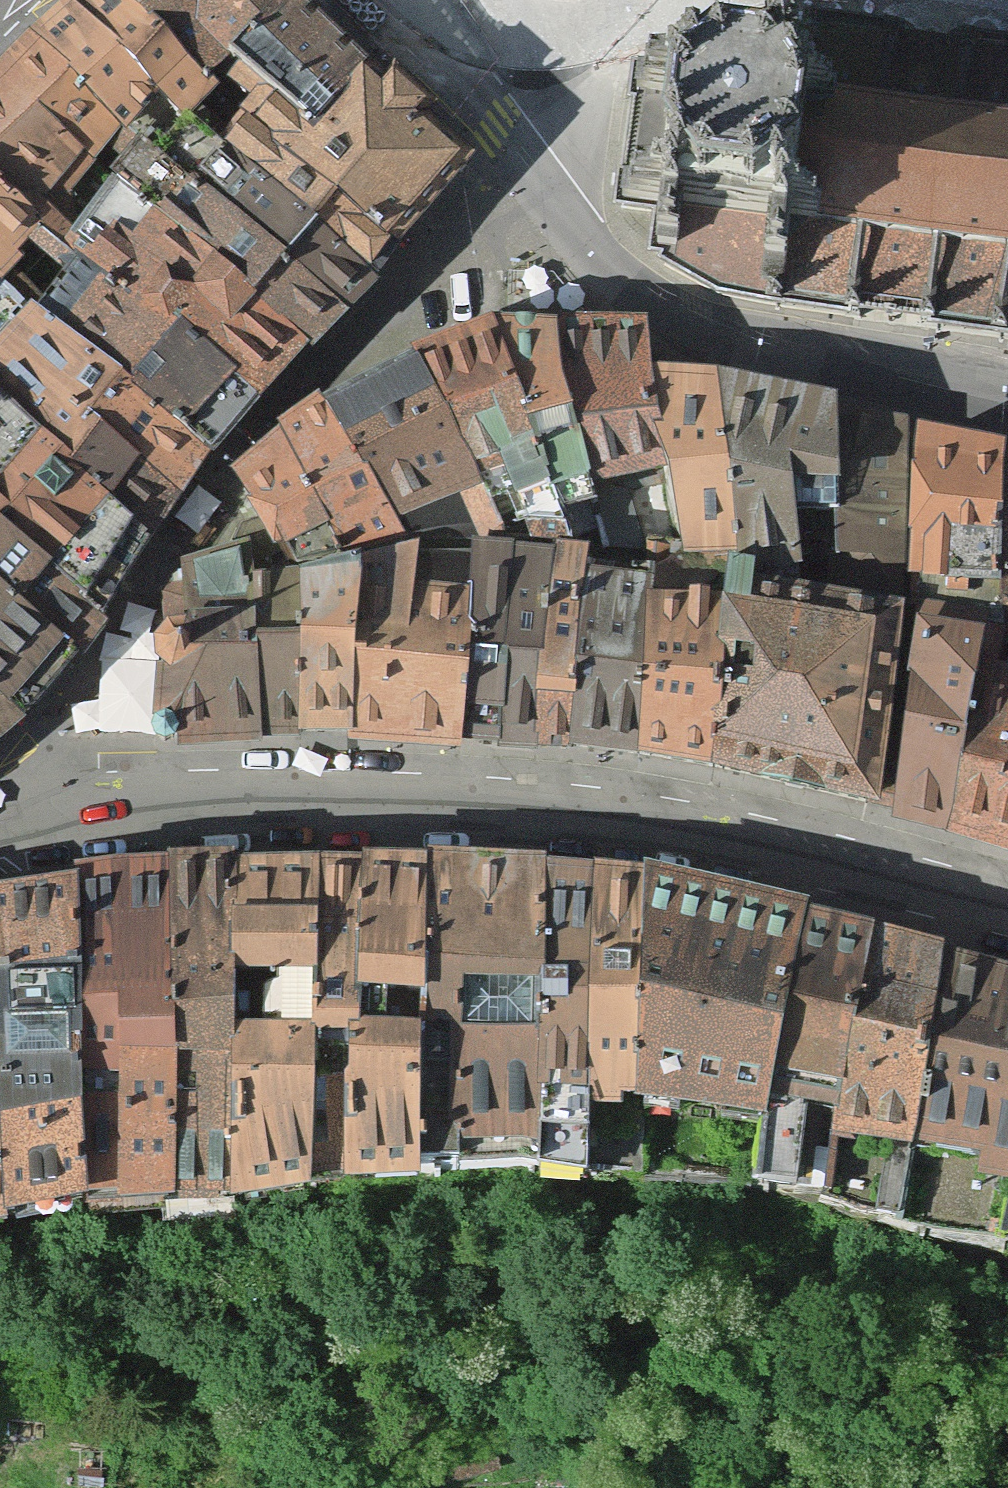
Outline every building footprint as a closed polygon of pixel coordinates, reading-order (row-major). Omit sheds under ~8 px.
[(51,53),(156,154),(195,120),(227,85),(132,0),(103,0),(84,19),(51,53)] [(297,3),(294,0),(132,0),(227,85),(231,80),(297,3)] [(302,137),(361,66),(331,37),(297,3),(231,80),(302,137)] [(622,201),(669,208),(679,267),(726,302),(1007,341),(1007,36),(787,13),(754,26),(721,38),(690,78),(640,76),(632,133),(622,201)] [(64,245),(135,185),(156,154),(51,53),(0,99),(0,185),(64,245)] [(195,120),(369,261),(462,158),(409,110),(361,66),(302,137),(231,80),(227,85),(195,120)] [(156,154),(337,298),(369,261),(195,120),(156,154)] [(135,185),(309,328),(337,298),(156,154),(135,185)] [(24,297),(64,245),(0,185),(0,276),(24,297)] [(64,245),(252,385),(309,328),(135,185),(64,245)] [(108,372),(196,445),(252,385),(64,245),(24,297),(108,372)] [(24,297),(0,276),(0,321),(24,297)] [(24,297),(0,321),(0,409),(45,449),(108,372),(24,297)] [(480,308),(400,340),(501,517),(563,525),(549,489),(480,308)] [(547,313),(480,308),(549,489),(584,478),(547,313)] [(631,316),(547,313),(584,478),(607,541),(637,541),(617,469),(654,459),(637,355),(631,316)] [(400,340),(308,390),(389,519),(449,487),(471,530),(499,533),(501,517),(400,340)] [(703,360),(637,355),(654,459),(671,541),(720,542),(703,360)] [(800,384),(703,360),(720,542),(763,550),(827,537),(827,568),(889,580),(890,410),(800,384)] [(45,449),(145,537),(196,445),(108,372),(45,449)] [(389,519),(308,390),(220,462),(253,525),(279,560),(341,542),(389,519)] [(100,614),(145,537),(45,449),(0,409),(0,524),(100,614)] [(951,423),(912,414),(904,601),(972,617),(992,432),(951,423)] [(992,432),(972,617),(1007,617),(1007,436),(992,432)] [(75,651),(100,614),(0,524),(0,583),(75,651)] [(332,728),(447,733),(453,580),(399,574),(404,524),(341,542),(332,728)] [(230,569),(238,733),(282,731),(279,560),(253,525),(225,545),(230,569)] [(453,580),(447,733),(521,738),(543,537),(499,533),(471,530),(462,530),(453,580)] [(578,541),(543,537),(521,738),(552,740),(578,541)] [(578,541),(552,740),(623,747),(645,556),(578,541)] [(279,560),(282,731),(332,728),(341,542),(279,560)] [(693,759),(863,797),(891,593),(759,567),(763,550),(720,542),(714,589),(693,759)] [(645,556),(623,747),(693,759),(714,589),(657,584),(661,557),(645,556)] [(238,733),(230,569),(142,633),(140,735),(238,733)] [(21,715),(75,651),(0,583),(0,696),(21,715)] [(880,806),(929,820),(964,656),(972,617),(904,601),(880,806)] [(929,820),(1007,842),(1007,637),(1001,641),(994,649),(990,661),(964,656),(929,820)] [(21,715),(0,696),(0,731),(21,715)] [(402,1162),(404,844),(331,847),(322,1168),(402,1162)] [(518,1153),(527,849),(404,844),(402,1162),(518,1153)] [(200,1178),(210,847),(152,849),(140,1179),(200,1178)] [(280,1167),(293,848),(210,847),(200,1178),(280,1167)] [(322,1168),(331,847),(293,848),(280,1167),(322,1168)] [(140,1179),(152,849),(61,860),(61,1188),(140,1179)] [(567,1069),(577,854),(527,849),(518,1153),(566,1156),(567,1069)] [(615,1072),(631,858),(577,854),(567,1069),(615,1072)] [(747,1068),(783,895),(631,858),(615,1072),(741,1089),(747,1068)] [(61,860),(0,869),(0,1205),(61,1188),(61,860)] [(814,1104),(851,915),(783,895),(747,1068),(792,1078),(776,1163),(804,1170),(814,1104)] [(897,1117),(931,938),(851,915),(814,1104),(871,1115),(856,1191),(883,1200),(897,1117)] [(1007,1124),(1007,957),(931,938),(897,1117),(964,1131),(962,1145),(1002,1156),(1007,1124)] [(1002,1156),(986,1216),(1007,1224),(1007,1124),(1002,1156)]
